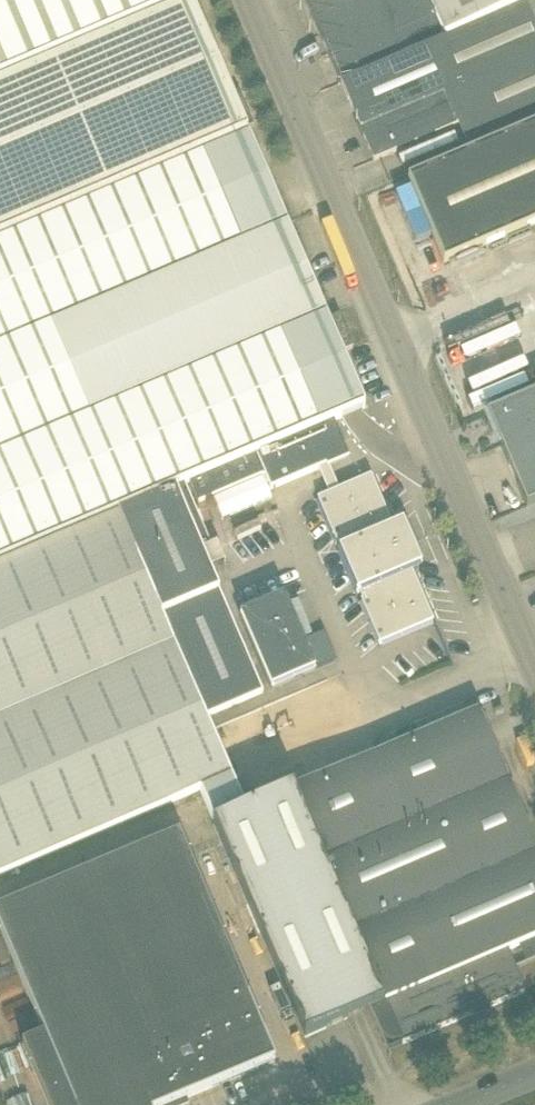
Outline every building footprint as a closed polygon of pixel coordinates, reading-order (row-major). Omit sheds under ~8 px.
[(344,329),(339,318),(328,323),(190,0),(0,0),(0,878),(201,792),(215,825),(245,810),(206,718),(263,693),(203,550),(212,546),(186,486),(190,484),(207,523),(273,494),(280,510),(328,489),(331,497),(318,502),(380,645),(432,624),(434,623),(412,571),(422,567),(403,524),(393,528),(371,477),(339,491),(337,486),(357,477),(342,443),(334,423),(354,414),(365,409),(342,355),(353,350),(344,329)] [(341,85),(534,1),(534,0),(305,0),(341,85)] [(341,85),(374,162),(381,159),(476,118),(487,142),(487,143),(534,122),(534,1),(341,85)] [(487,142),(407,177),(444,265),(534,227),(534,122),(487,143),(487,142)] [(467,425),(506,517),(534,504),(534,396),(467,425)] [(220,545),(208,549),(214,566),(226,562),(220,545)] [(284,597),(242,615),(273,689),(315,671),(284,597)] [(479,712),(472,715),(214,826),(223,845),(306,1039),(359,1016),(369,1012),(386,1053),(524,994),(525,993),(525,990),(509,952),(534,940),(534,843),(479,712)] [(275,1063),(190,859),(180,835),(0,911),(0,931),(44,1035),(73,1104),(175,1104),(275,1063)]
